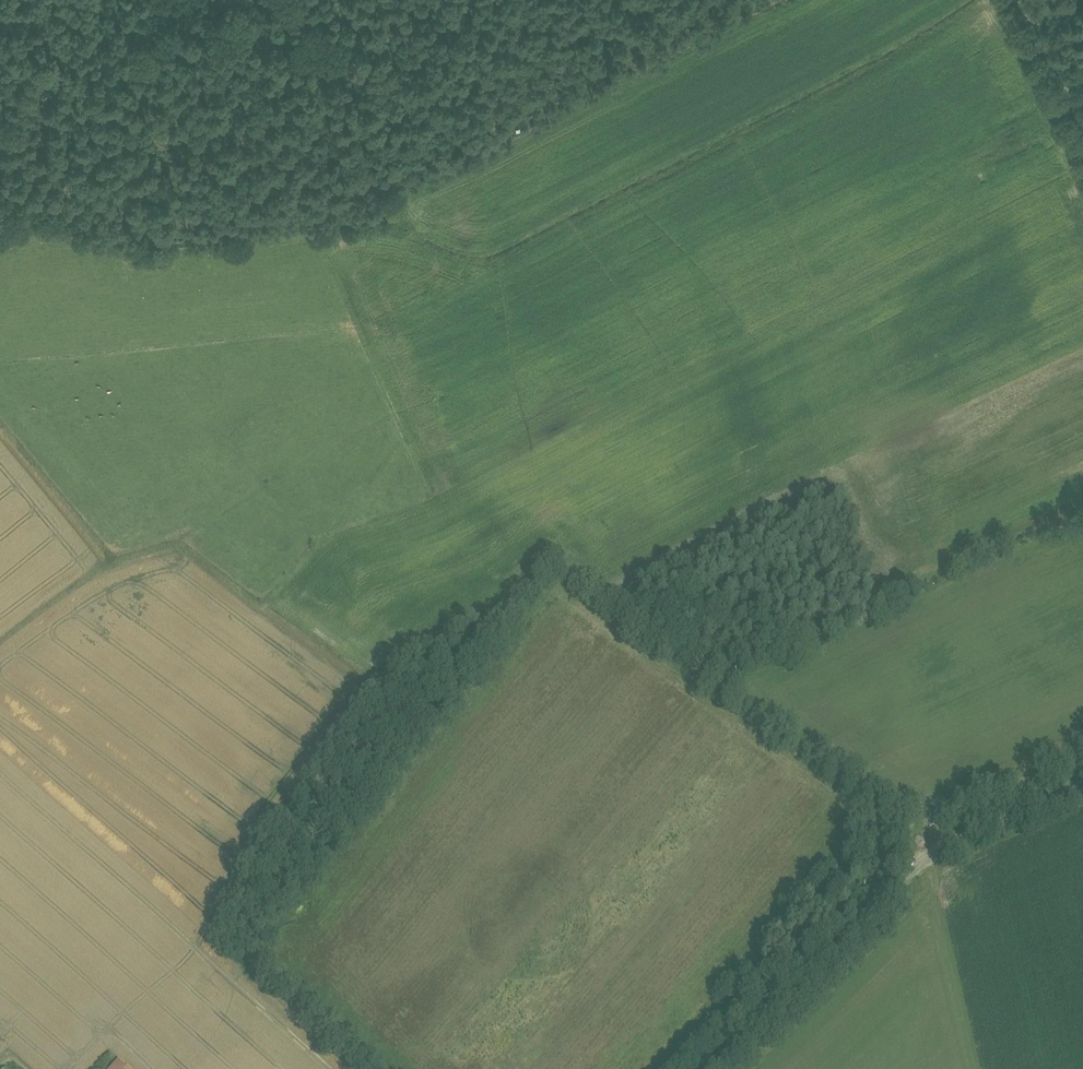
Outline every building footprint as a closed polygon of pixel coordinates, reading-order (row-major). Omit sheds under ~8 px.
[(111,1068),(129,1068),(119,1060),(111,1068)]
